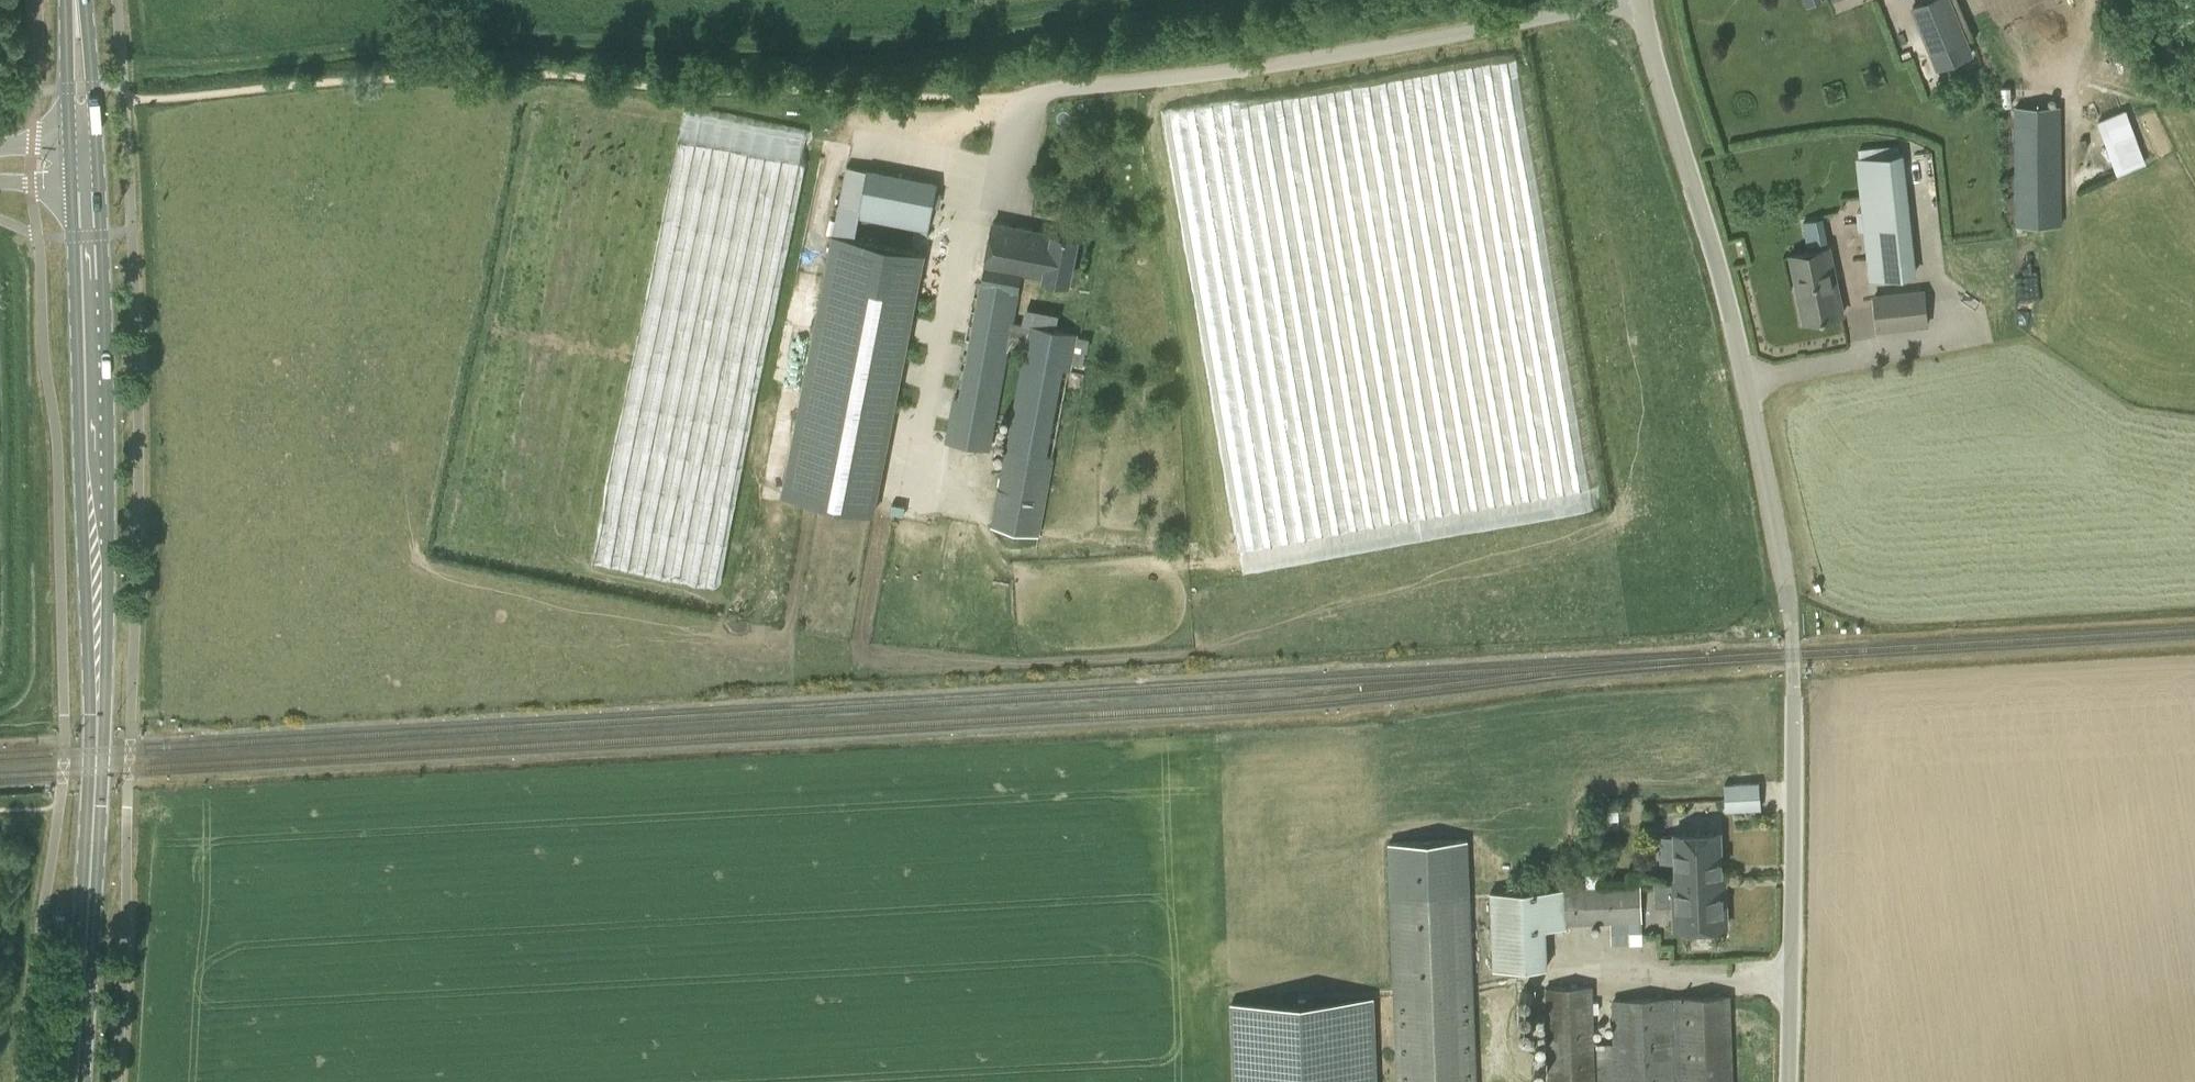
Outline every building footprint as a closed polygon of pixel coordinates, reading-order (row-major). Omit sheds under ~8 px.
[(1913,7),(1932,53),(1938,68),(1971,54),(1965,40),(1949,0),(1930,0),(1913,7)] [(2058,109),(2024,108),(2024,126),(2017,126),(2017,223),(2060,223),(2058,126),(2058,109)] [(2101,118),(2119,172),(2149,161),(2131,108),(2101,118)] [(1859,158),(1857,158),(1870,280),(1915,275),(1902,153),(1898,154),(1897,144),(1858,148),(1859,158)] [(849,166),(836,233),(855,237),(859,216),(928,229),(937,183),(865,170),(849,166)] [(1808,239),(1824,237),(1821,216),(1806,218),(1808,239)] [(971,292),(945,441),(991,449),(1010,348),(1026,351),(1008,448),(994,526),(1039,534),(1043,511),(1053,457),(1062,410),(1071,362),(1084,364),(1089,338),(1076,335),(1076,333),(1031,325),(1029,324),(1015,321),(1020,293),(1019,292),(1020,292),(1022,273),(1042,276),(1068,282),(1078,238),(1052,232),(1052,231),(993,220),(981,282),(973,280),(971,292)] [(836,233),(796,439),(886,457),(925,250),(855,237),(836,233)] [(1797,284),(1800,283),(1808,319),(1838,313),(1831,277),(1835,276),(1829,247),(1791,255),(1797,284)] [(1877,331),(1929,325),(1924,289),(1872,294),(1877,331)] [(1725,796),(1726,813),(1761,811),(1760,784),(1724,786),(1725,796)] [(1677,832),(1677,878),(1722,877),(1721,831),(1677,832)] [(1398,1081),(1476,1081),(1473,992),(1472,986),(1469,902),(1469,895),(1467,839),(1389,842),(1395,998),(1398,1081)] [(1725,877),(1722,877),(1677,878),(1674,878),(1675,927),(1726,926),(1725,877)] [(1641,884),(1564,887),(1564,892),(1492,894),(1493,901),(1495,971),(1516,970),(1546,969),(1545,930),(1566,929),(1566,924),(1643,921),(1641,884)] [(1730,994),(1678,997),(1673,996),(1612,999),(1613,1042),(1594,1044),(1592,985),(1544,987),(1546,1040),(1548,1081),(1733,1081),(1730,994)] [(1232,1001),(1235,1081),(1376,1081),(1373,996),(1232,1001)]
